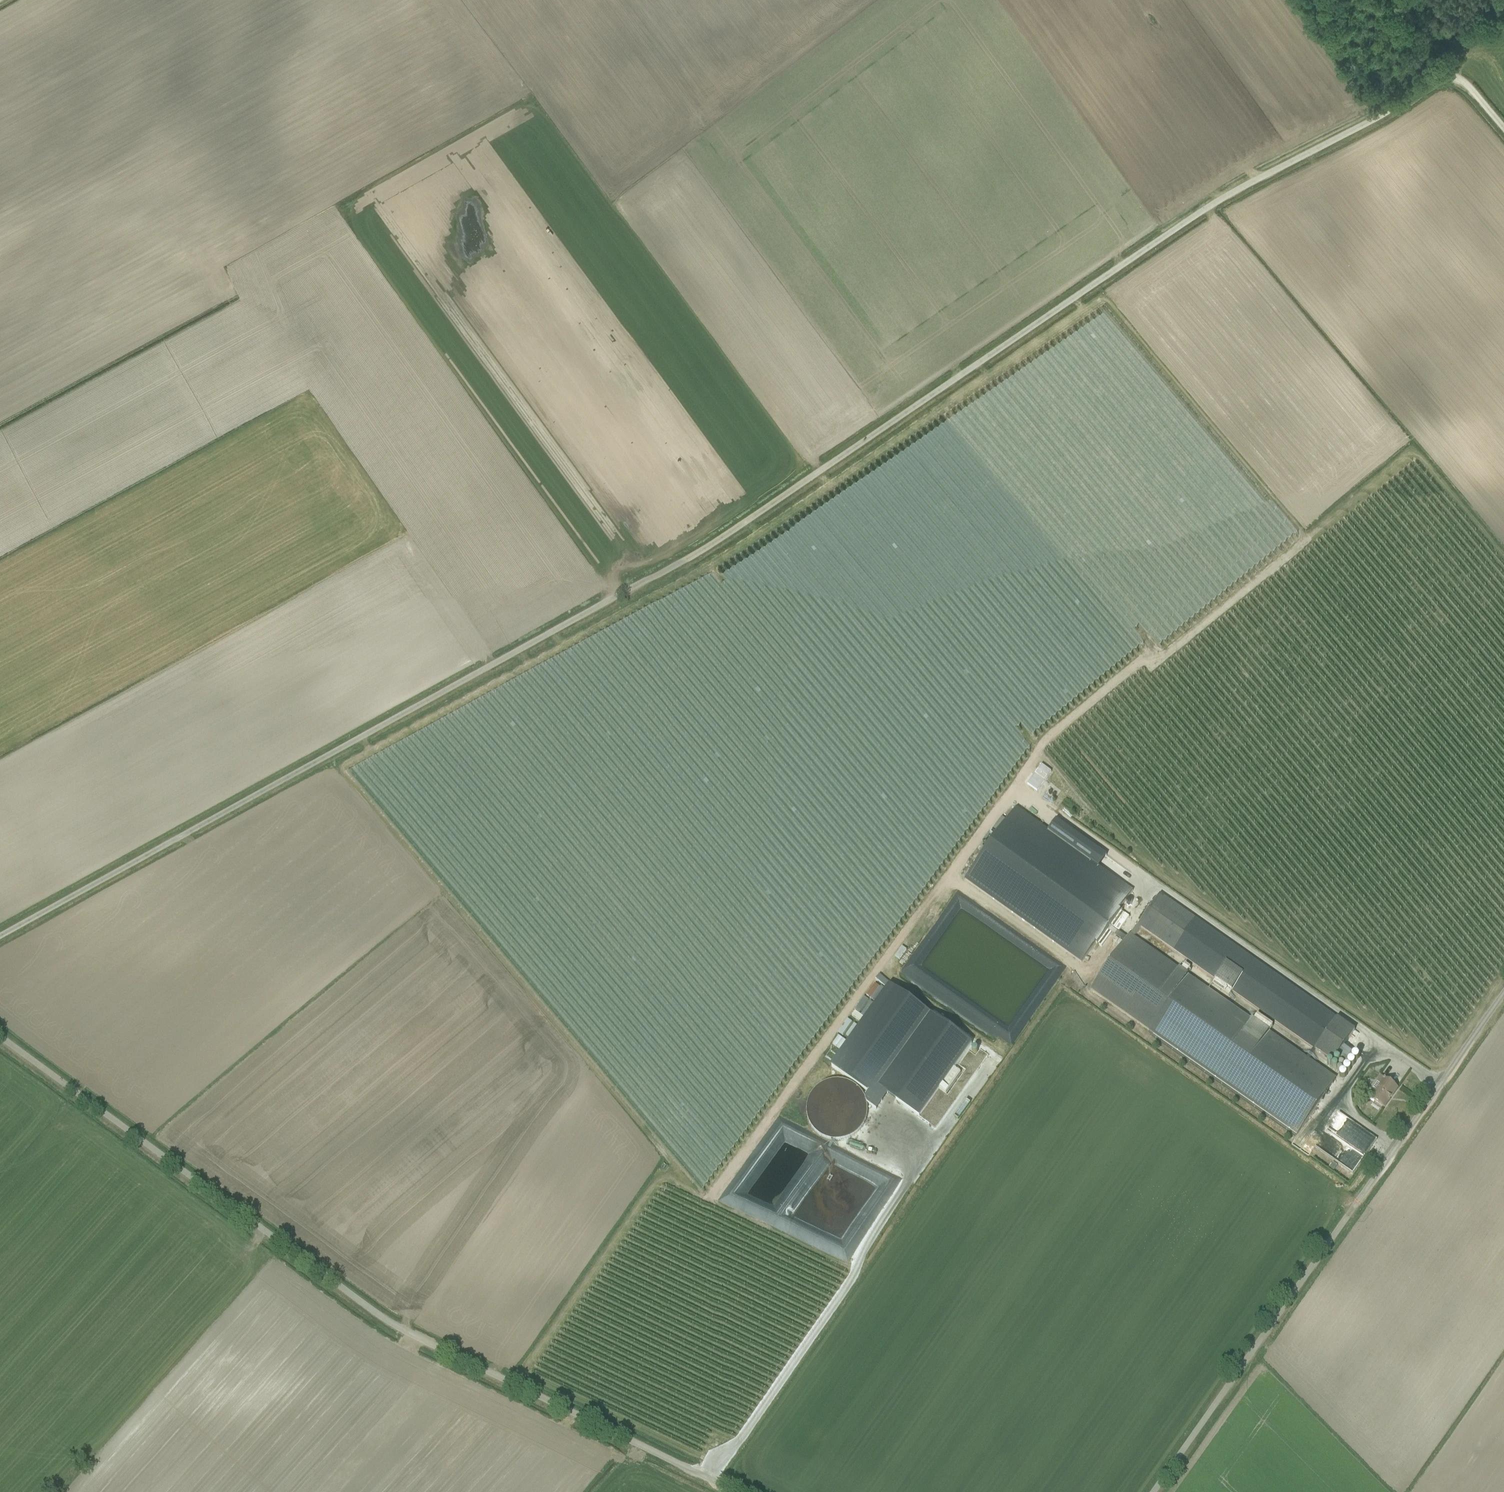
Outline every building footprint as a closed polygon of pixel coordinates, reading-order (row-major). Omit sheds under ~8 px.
[(963,881),(1081,964),(1132,892),(1098,868),(1106,856),(1055,820),(1048,830),(1016,807),(963,881)] [(548,809),(538,813),(543,827),(553,822),(548,809)] [(1093,992),(1295,1133),(1333,1078),(1270,1034),(1272,1028),(1255,1015),(1251,1021),(1188,977),(1191,973),(1183,967),(1181,970),(1135,938),(1141,930),(1213,981),(1210,985),(1229,998),(1232,994),(1334,1066),(1358,1031),(1161,892),(1108,968),(1103,964),(1095,976),(1101,980),(1093,992)] [(1367,1097),(1385,1108),(1397,1089),(1378,1078),(1367,1097)] [(1380,1141),(1342,1120),(1333,1136),(1354,1148),(1350,1154),(1347,1152),(1339,1165),(1359,1177),(1380,1141)] [(1314,1155),(1317,1147),(1308,1143),(1311,1137),(1303,1133),(1297,1148),(1314,1155)]
